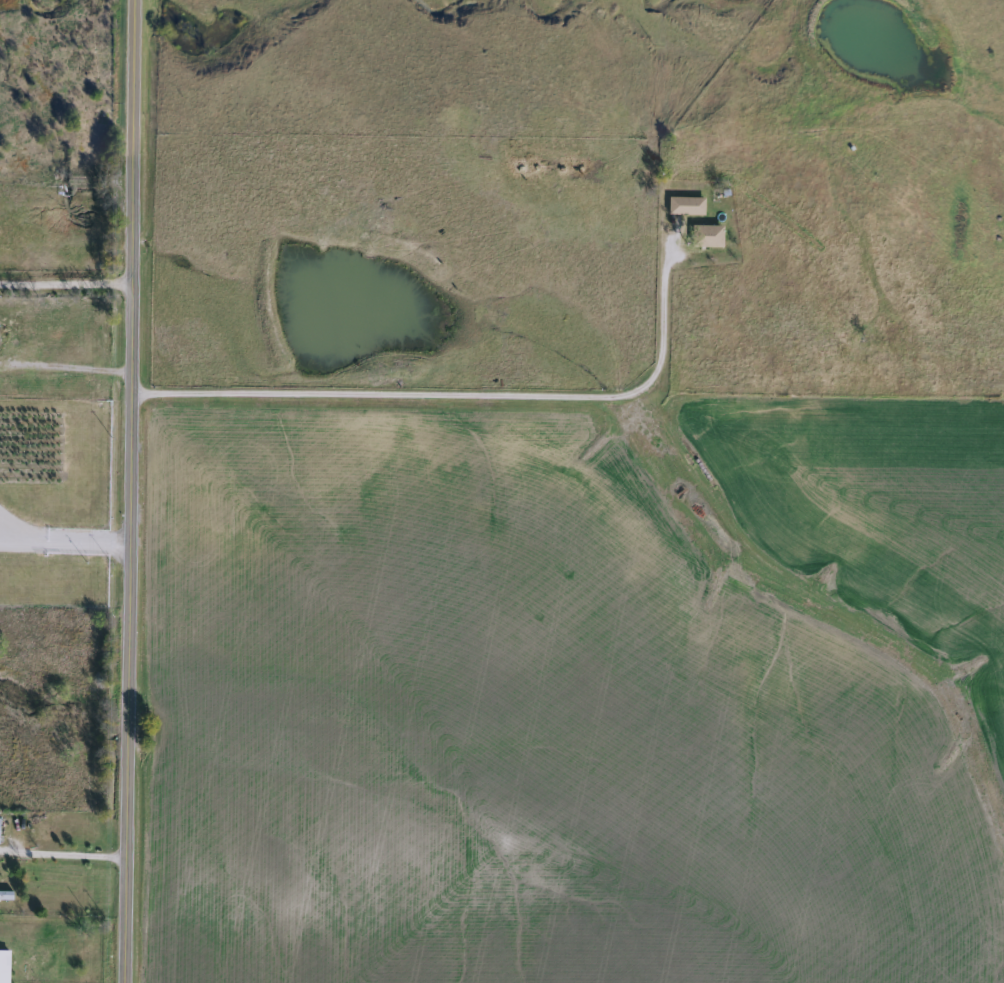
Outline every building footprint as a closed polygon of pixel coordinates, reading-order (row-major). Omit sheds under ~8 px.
[(704,216),(667,216),(667,198),(704,198),(704,216)] [(722,248),(693,248),(693,226),(722,226),(722,248)] [(11,901),(0,901),(0,891),(11,891),(11,901)] [(8,951),(8,982),(0,982),(0,951),(8,951)]
